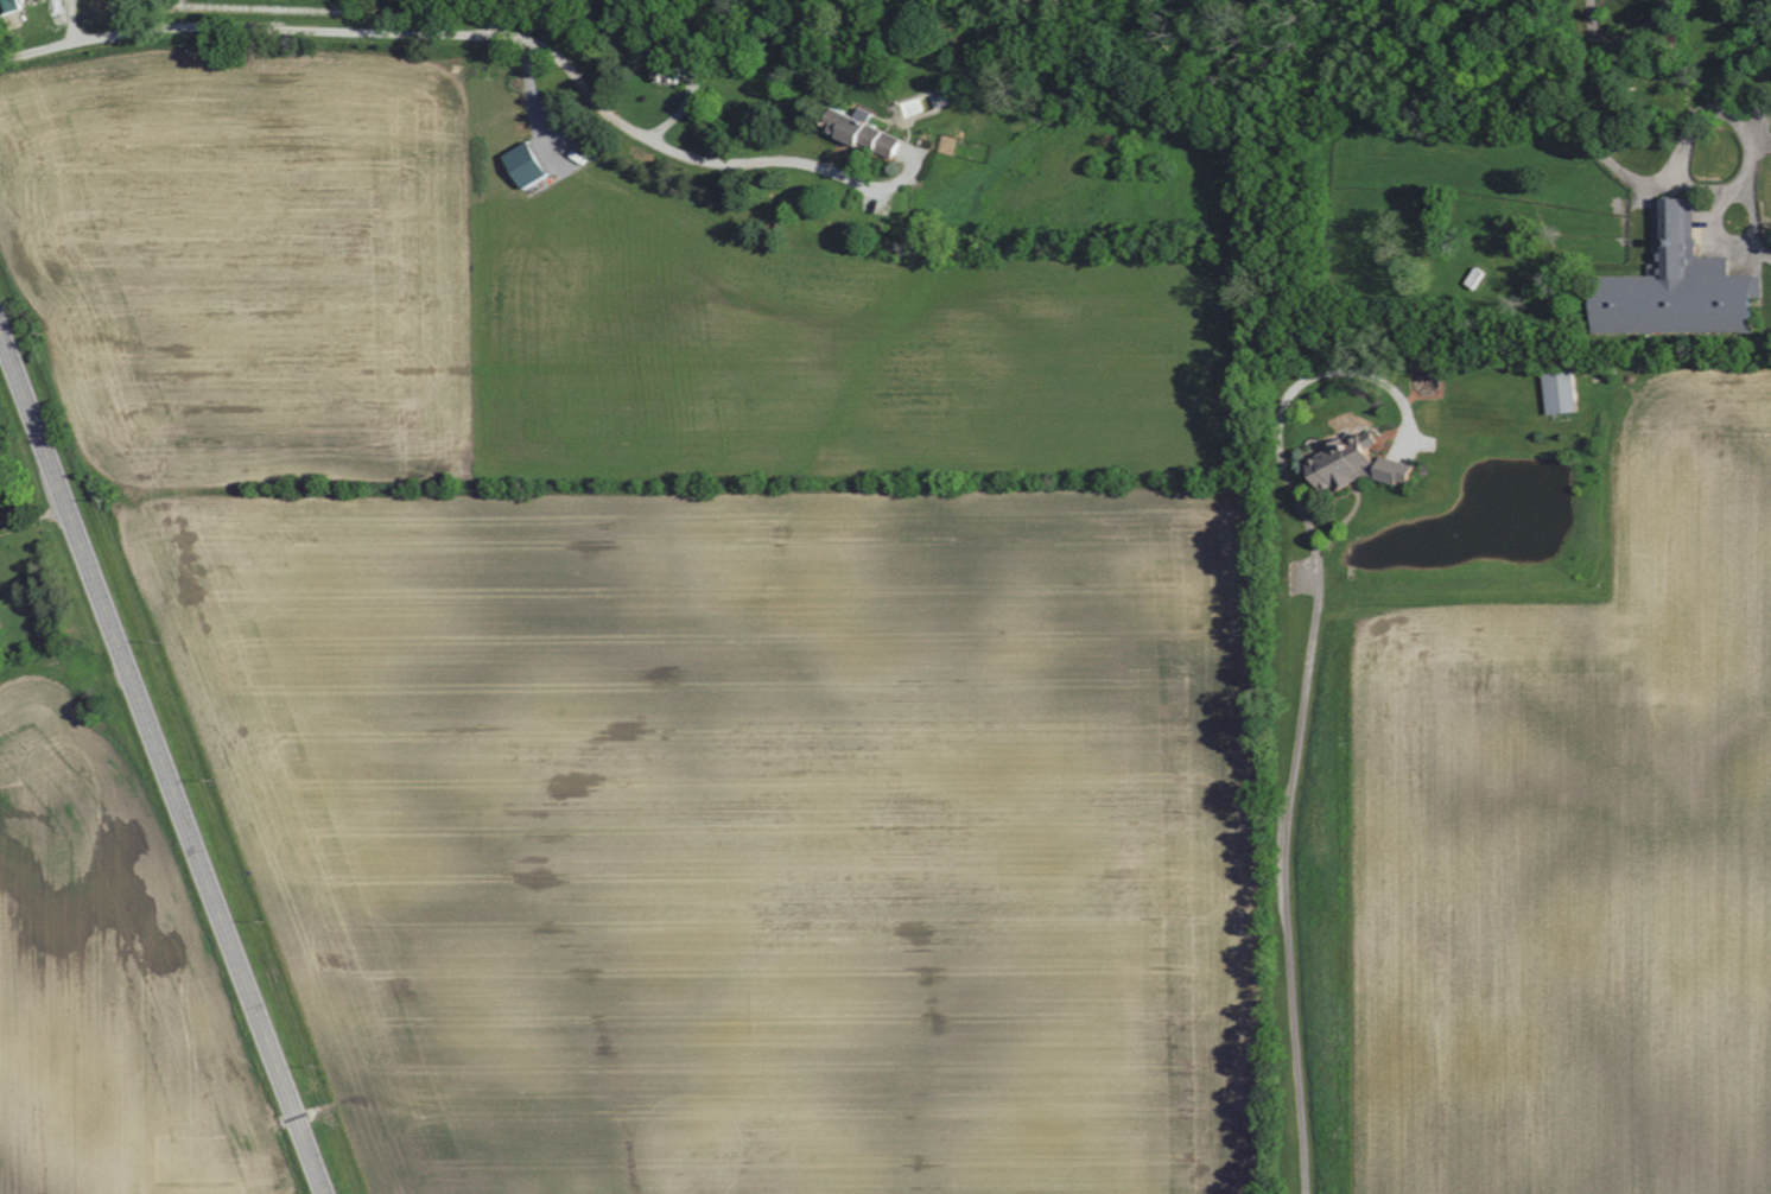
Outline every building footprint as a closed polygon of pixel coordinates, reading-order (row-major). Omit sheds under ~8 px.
[(682,85),(685,67),(662,63),(658,81),(682,85)] [(830,132),(898,160),(907,137),(839,110),(830,132)] [(506,156),(527,190),(552,174),(532,141),(506,156)] [(1602,333),(1760,333),(1761,298),(1767,298),(1767,276),(1733,276),(1733,258),(1698,258),(1698,199),(1658,199),(1657,264),(1652,264),(1652,276),(1602,276),(1602,333)] [(1582,412),(1577,369),(1546,373),(1552,416),(1582,412)] [(1421,466),(1387,456),(1385,463),(1371,435),(1352,445),(1349,439),(1329,448),(1328,453),(1314,460),(1330,492),(1335,490),(1342,492),(1373,477),(1401,485),(1407,482),(1415,485),(1421,466)]
